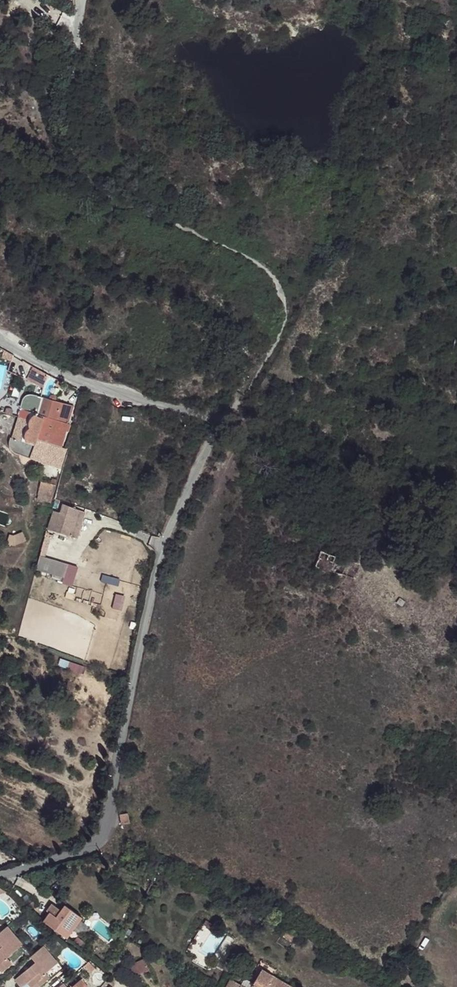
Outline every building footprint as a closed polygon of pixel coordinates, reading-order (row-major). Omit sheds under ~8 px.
[(13,355),(4,350),(2,358),(11,361),(13,355)] [(48,375),(33,367),(27,379),(44,388),(48,375)] [(68,449),(60,447),(73,406),(43,398),(32,395),(29,395),(26,396),(25,396),(23,399),(20,409),(22,409),(19,417),(13,438),(11,438),(9,443),(10,446),(11,449),(13,451),(16,453),(61,469),(62,465),(68,449)] [(52,484),(41,481),(38,495),(37,499),(51,503),(56,485),(55,485),(52,484)] [(54,511),(48,529),(77,538),(85,512),(64,504),(61,513),(54,511)] [(13,537),(9,535),(7,543),(14,545),(26,540),(23,533),(13,537)] [(51,538),(44,536),(36,569),(64,577),(68,564),(45,557),(51,538)] [(25,904),(31,911),(35,907),(33,906),(35,904),(31,899),(25,904)] [(50,913),(44,922),(66,938),(81,917),(65,905),(61,911),(52,904),(47,911),(50,913)] [(7,926),(0,932),(0,969),(2,972),(12,964),(7,958),(23,944),(7,926)] [(286,929),(282,934),(291,940),(294,935),(286,929)] [(78,938),(73,943),(83,951),(88,945),(78,938)] [(49,952),(52,949),(46,943),(43,945),(49,952)] [(49,952),(43,945),(31,956),(35,962),(36,963),(34,965),(33,964),(15,979),(20,985),(26,980),(27,982),(31,986),(37,982),(40,986),(50,978),(45,973),(58,962),(49,952)] [(130,966),(134,974),(148,968),(143,960),(130,966)] [(91,972),(94,968),(88,962),(85,966),(91,972)] [(262,969),(253,984),(252,986),(292,986),(262,969)]
